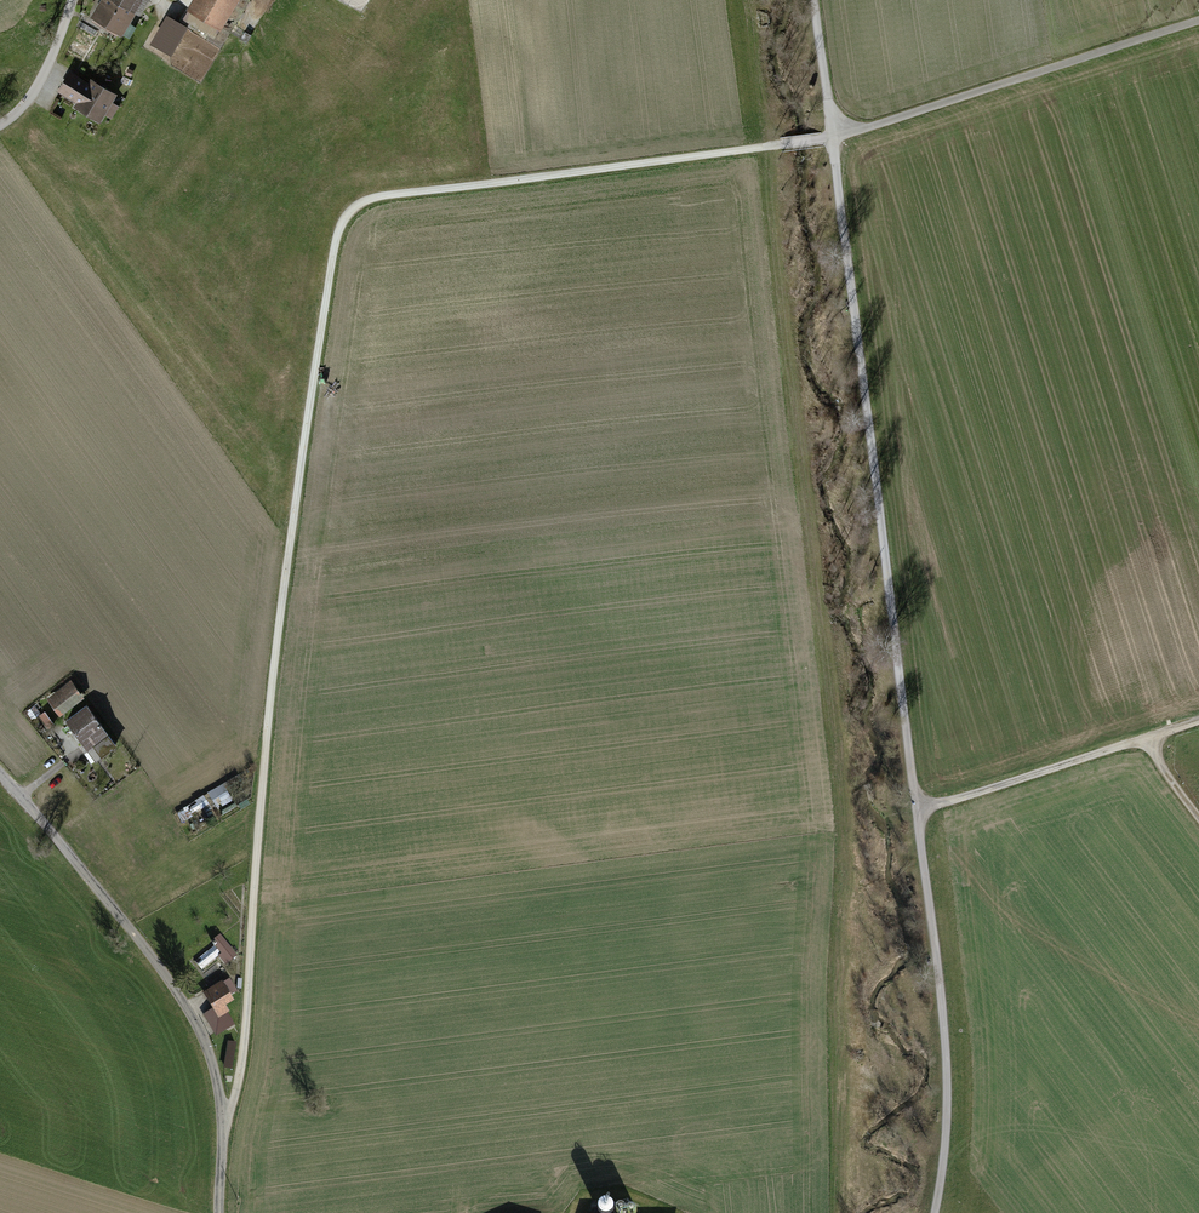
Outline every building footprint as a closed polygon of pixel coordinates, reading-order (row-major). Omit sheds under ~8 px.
[(94,16),(118,31),(125,20),(127,22),(132,15),(136,17),(146,0),(104,0),(94,16)] [(186,19),(210,33),(213,28),(215,30),(234,0),(194,0),(187,12),(189,14),(186,19)] [(166,15),(150,44),(172,56),(188,27),(166,15)] [(69,73),(59,89),(80,102),(77,106),(98,119),(114,94),(93,81),(90,86),(69,73)] [(80,696),(71,684),(51,699),(60,711),(80,696)] [(115,744),(87,705),(67,720),(84,743),(90,739),(101,755),(115,744)] [(53,724),(44,712),(40,715),(48,727),(53,724)] [(217,808),(232,801),(224,786),(209,793),(217,808)] [(235,956),(219,937),(214,941),(216,944),(195,961),(201,970),(219,955),(226,963),(235,956)] [(204,1015),(215,1033),(232,1023),(222,1006),(231,1001),(228,996),(235,992),(228,982),(206,995),(214,1008),(204,1015)]
